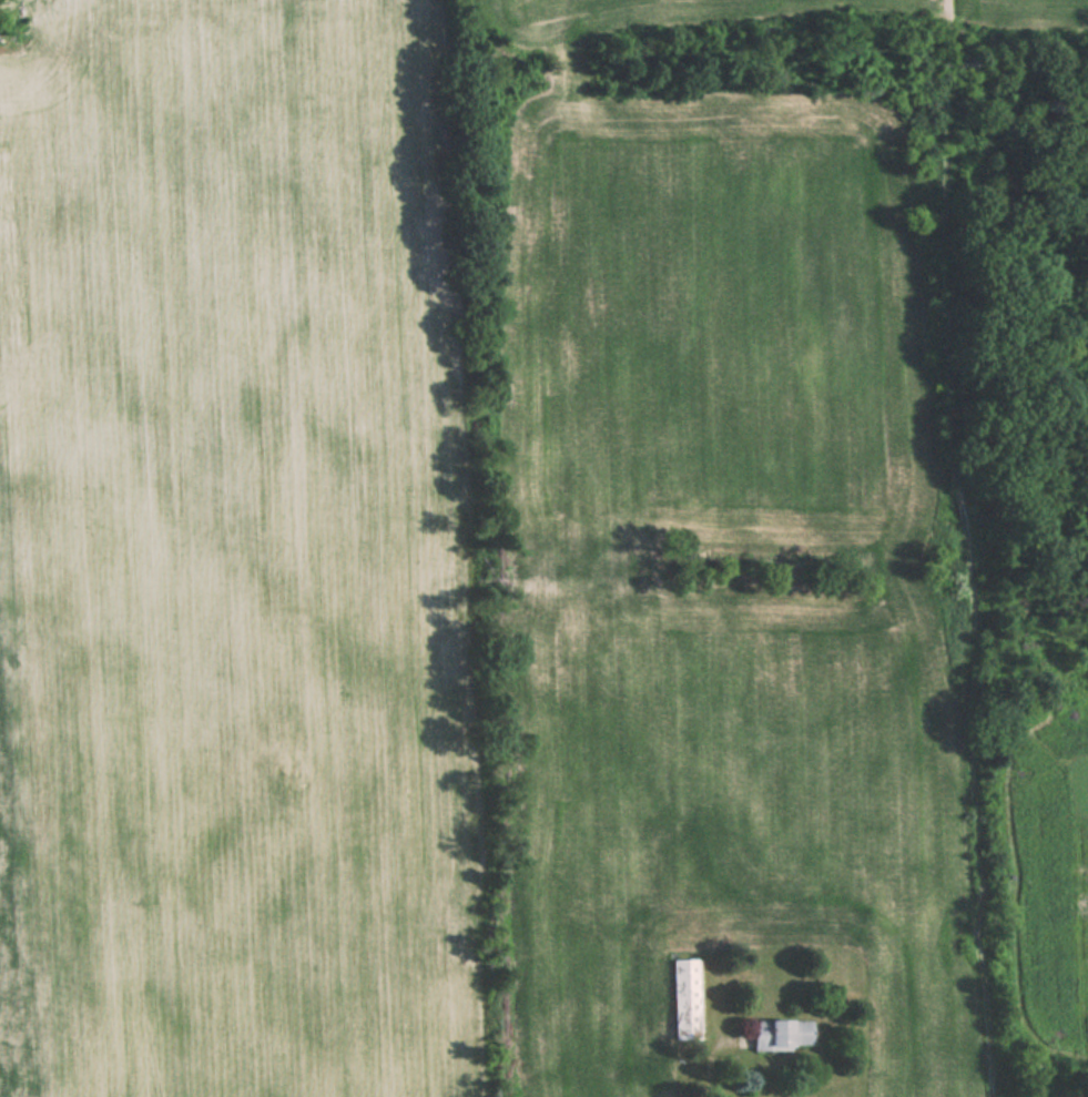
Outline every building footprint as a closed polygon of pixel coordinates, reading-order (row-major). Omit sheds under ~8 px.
[(674,1039),(699,1038),(698,959),(673,959),(674,1039)] [(811,1020),(753,1020),(753,1048),(811,1048),(811,1020)]
